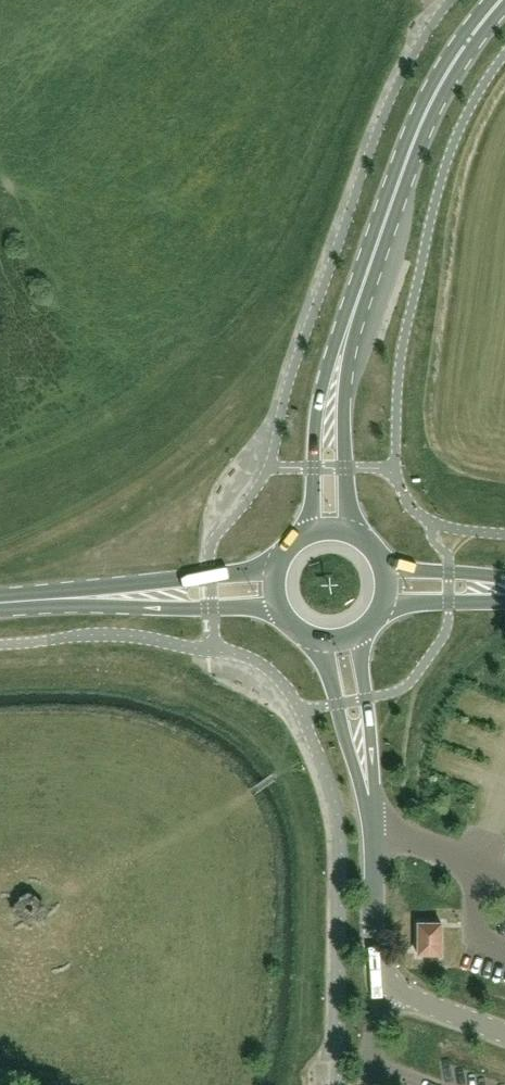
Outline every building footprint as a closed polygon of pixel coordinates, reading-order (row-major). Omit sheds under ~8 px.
[(442,922),(419,922),(418,954),(442,954),(442,922)]
